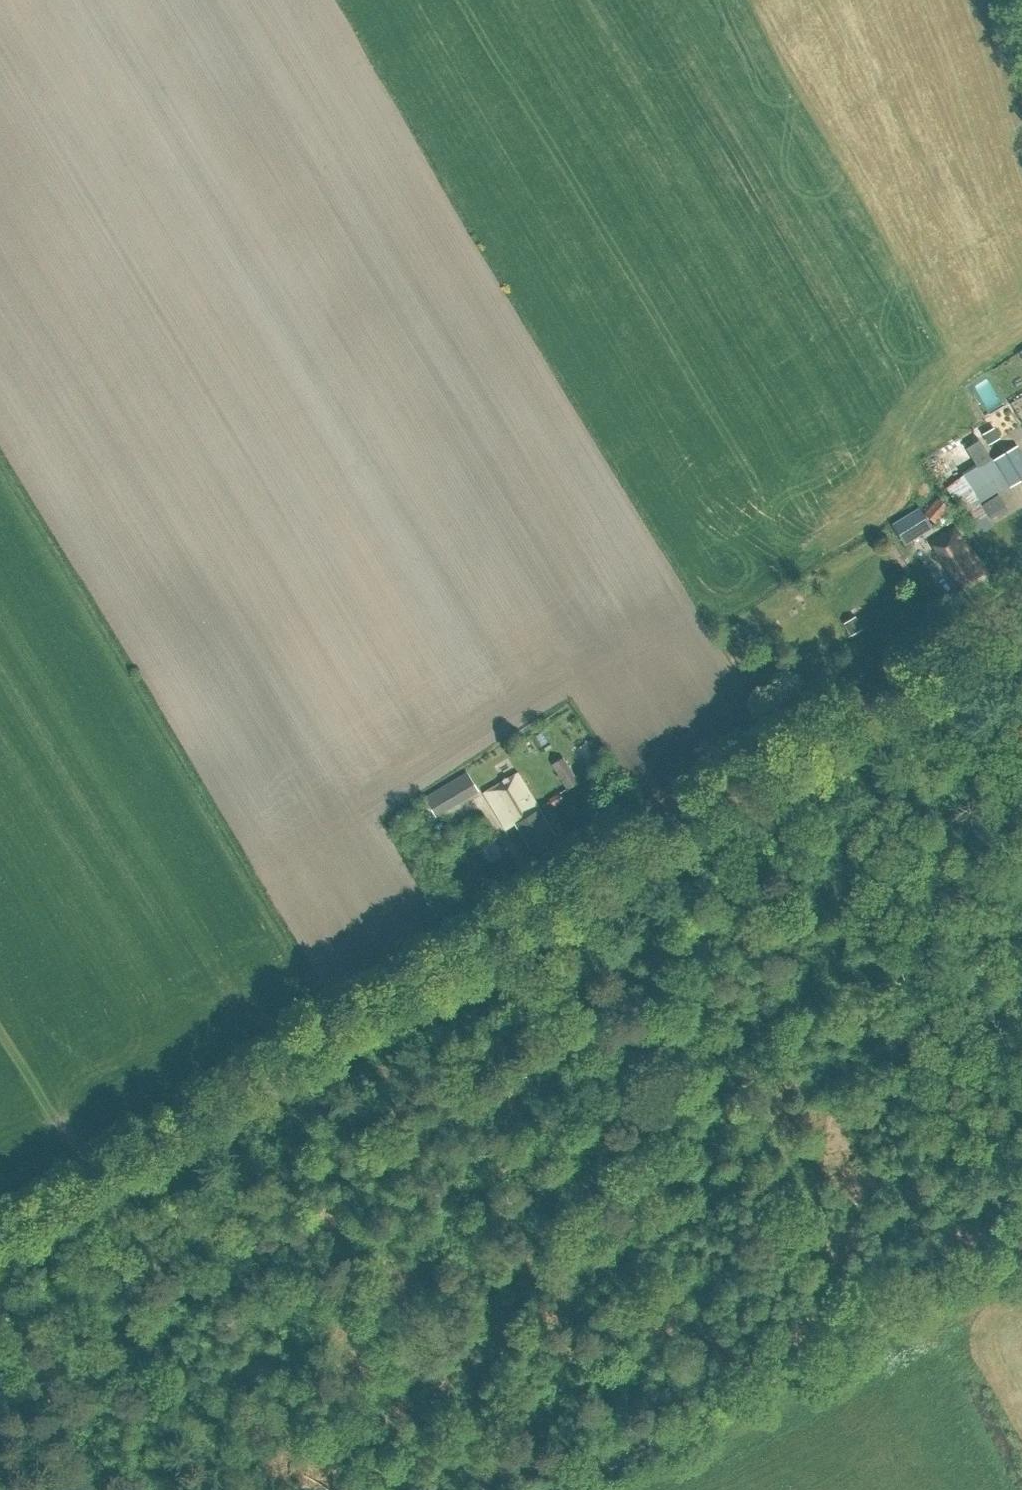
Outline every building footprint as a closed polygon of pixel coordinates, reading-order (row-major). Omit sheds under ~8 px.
[(1009,487),(1021,480),(1021,452),(1017,444),(992,459),(1009,487)] [(945,490),(976,539),(995,527),(984,511),(989,507),(993,513),(1006,505),(1000,496),(1010,490),(989,456),(960,474),(963,479),(945,490)] [(924,514),(936,524),(949,507),(937,497),(924,514)] [(892,525),(904,546),(932,529),(930,526),(924,516),(920,509),(892,525)] [(959,587),(983,572),(954,525),(930,540),(959,587)] [(843,621),(851,634),(862,627),(855,614),(843,621)] [(578,785),(563,760),(550,767),(565,792),(578,785)] [(529,850),(554,836),(517,776),(486,795),(505,827),(512,822),(529,850)] [(460,778),(437,791),(447,809),(470,795),(460,778)] [(549,800),(553,808),(564,803),(559,794),(549,800)]
